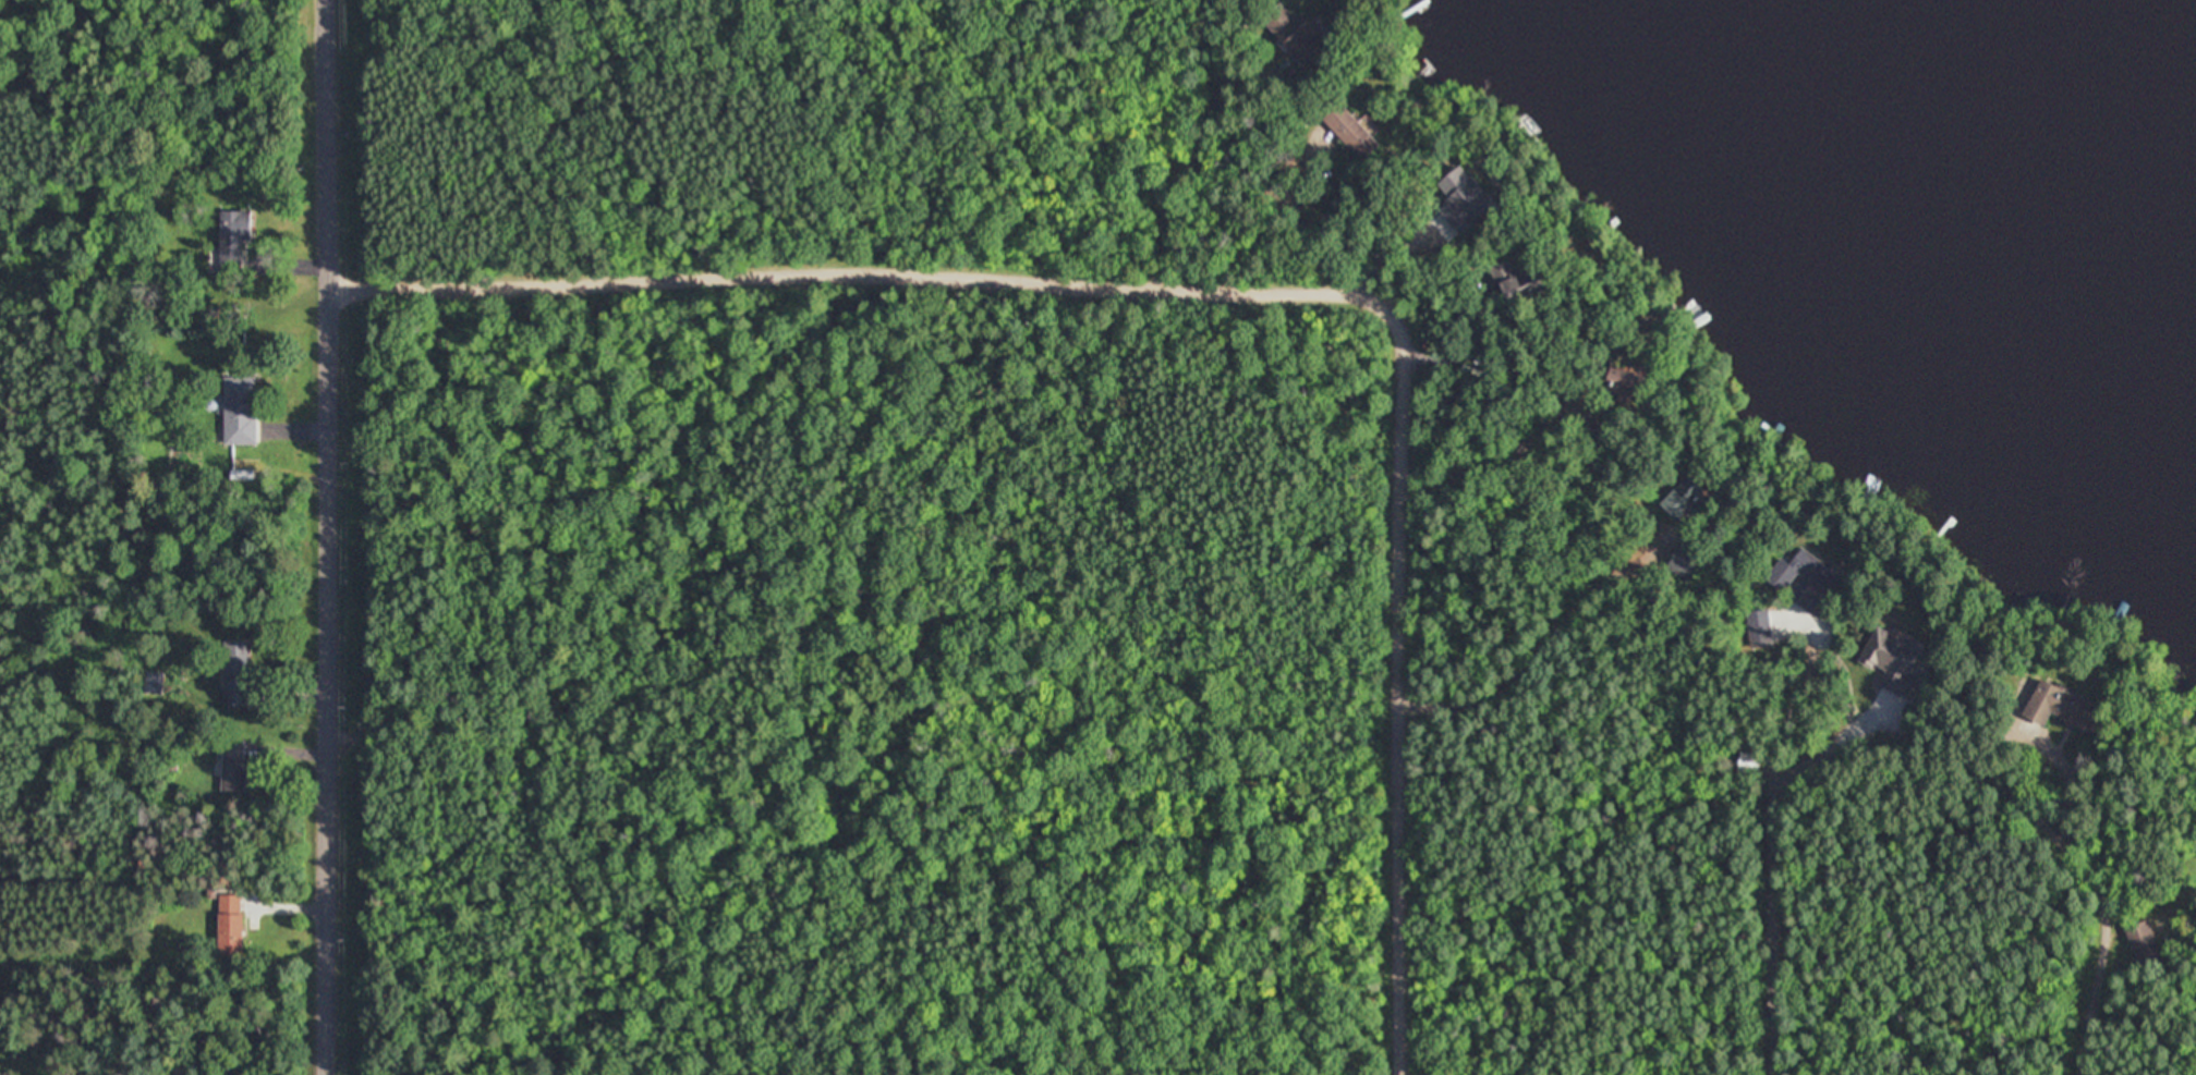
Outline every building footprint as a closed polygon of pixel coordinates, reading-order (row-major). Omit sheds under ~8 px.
[(1293,16),(1280,2),(1260,20),(1305,69),(1329,47),(1298,12),(1293,16)] [(1360,160),(1378,143),(1340,102),(1322,119),(1360,160)] [(220,210),(219,249),(210,249),(210,272),(242,272),(242,240),(251,240),(251,210),(220,210)] [(1491,267),(1509,307),(1551,288),(1540,264),(1518,274),(1510,258),(1491,267)] [(1605,393),(1639,401),(1645,376),(1611,368),(1605,393)] [(222,377),(222,445),(255,445),(255,377),(222,377)] [(1660,504),(1677,521),(1705,493),(1688,476),(1660,504)] [(1667,567),(1690,582),(1705,558),(1682,543),(1667,567)] [(1766,573),(1786,589),(1797,575),(1816,590),(1810,597),(1797,586),(1791,594),(1816,615),(1844,581),(1803,547),(1789,564),(1780,556),(1766,573)] [(1878,625),(1859,661),(1884,674),(1879,684),(1905,698),(1915,679),(1908,676),(1922,649),(1878,625)] [(249,640),(224,640),(223,705),(249,705),(249,640)] [(144,694),(164,694),(165,672),(145,672),(144,694)] [(2090,734),(2101,709),(2039,680),(2022,716),(2044,726),(2049,716),(2090,734)] [(248,756),(245,756),(245,740),(221,740),(220,791),(248,791),(248,756)] [(217,956),(241,956),(241,894),(217,894),(217,956)] [(2124,928),(2137,971),(2162,963),(2148,920),(2124,928)]
